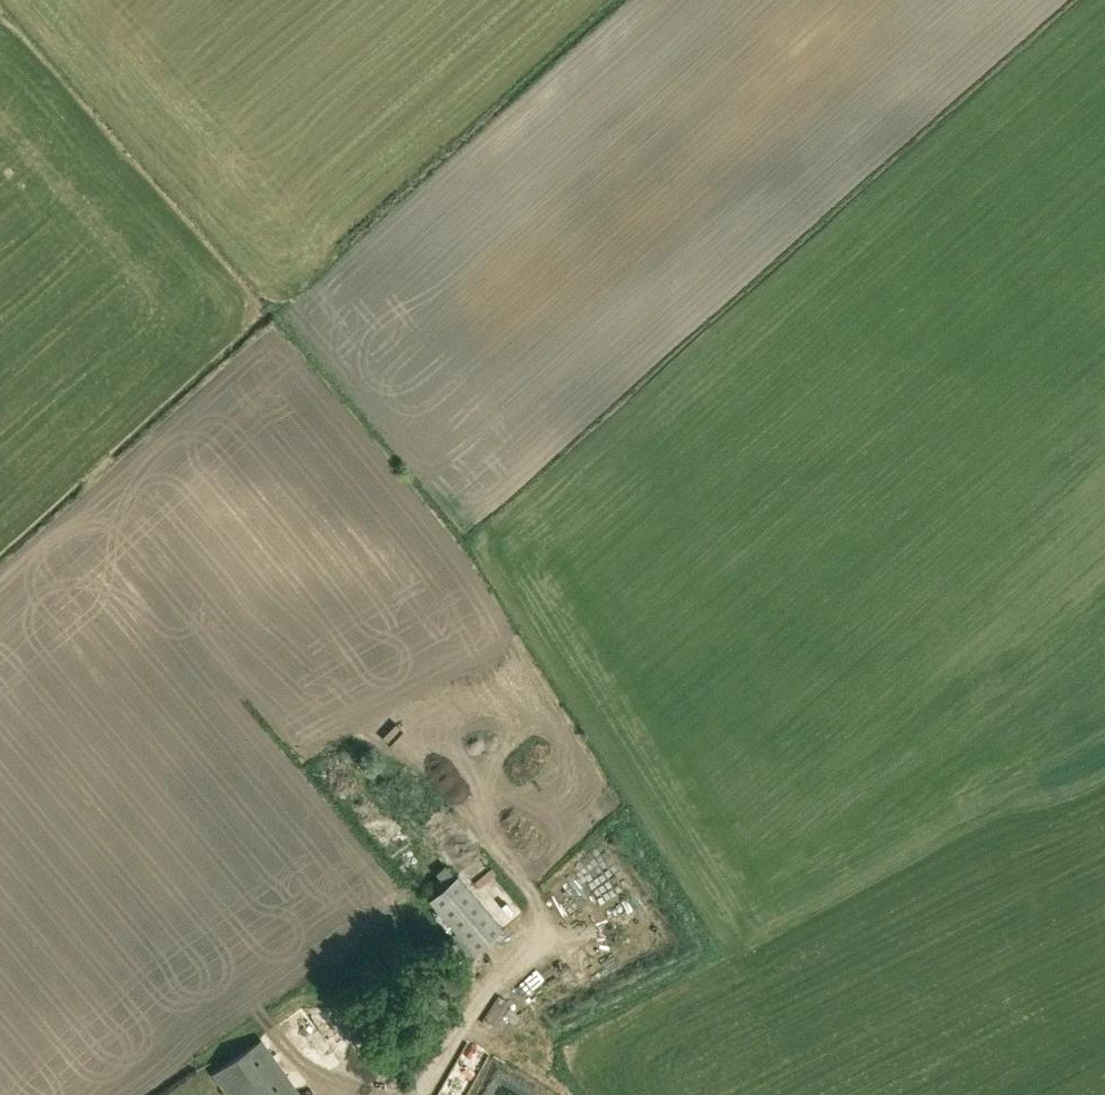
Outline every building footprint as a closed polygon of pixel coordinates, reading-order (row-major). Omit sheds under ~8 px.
[(457,875),(430,899),(475,952),(503,929),(457,875)] [(278,1046),(304,1087),(340,1064),(314,1023),(278,1046)] [(212,1075),(226,1094),(298,1094),(260,1041),(212,1075)] [(361,1094),(376,1094),(390,1076),(361,1056),(343,1081),(361,1094)]
